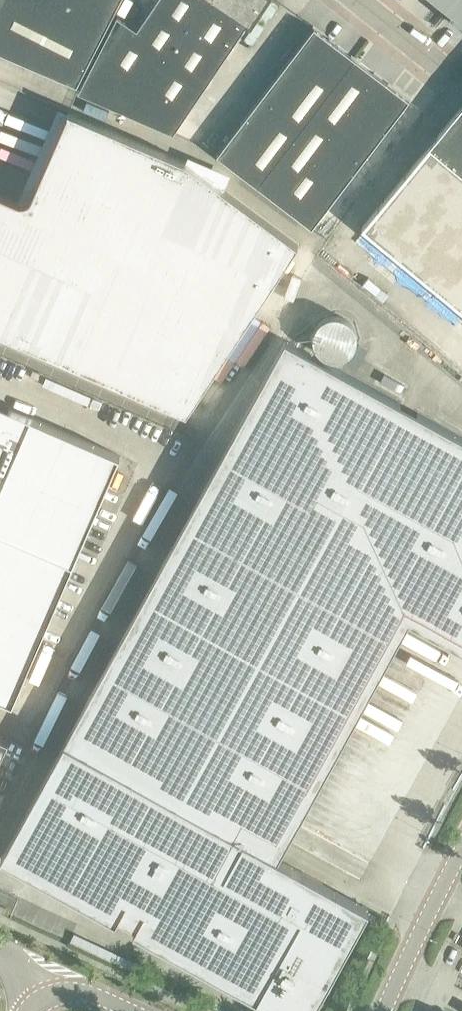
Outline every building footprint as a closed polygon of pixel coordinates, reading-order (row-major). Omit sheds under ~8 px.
[(85,70),(121,0),(0,0),(0,53),(77,86),(85,70)] [(138,29),(118,16),(79,91),(174,133),(220,64),(248,24),(251,26),(268,0),(157,0),(138,29)] [(452,14),(449,17),(461,28),(461,0),(434,0),(452,14)] [(313,226),(410,100),(315,27),(218,154),(313,226)] [(362,227),(461,310),(461,106),(362,227)] [(186,162),(69,111),(68,113),(69,113),(28,207),(0,195),(0,333),(187,414),(298,245),(186,162)] [(286,340),(2,857),(282,1010),(313,1010),(370,908),(277,853),(406,619),(461,649),(461,437),(286,340)] [(120,455),(0,404),(0,698),(13,704),(120,455)] [(8,744),(0,740),(0,761),(8,744)]
